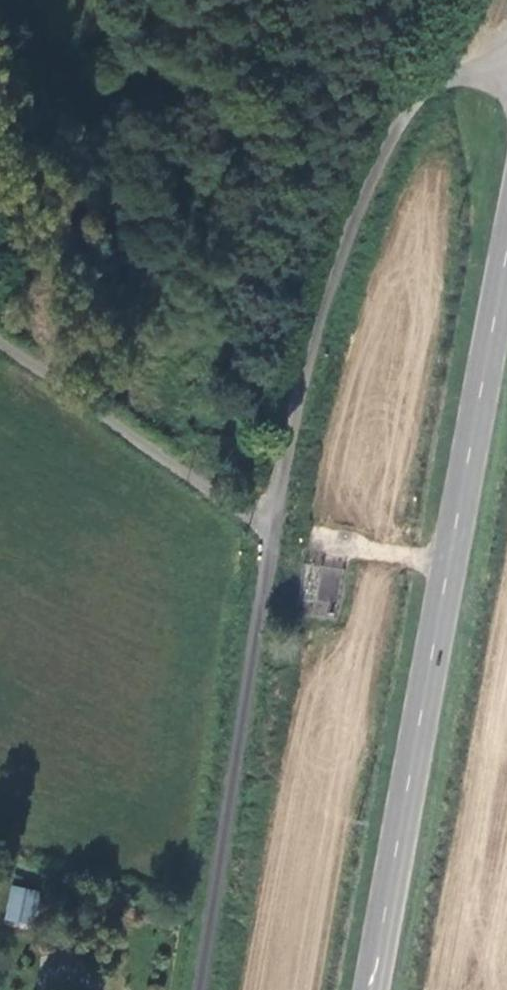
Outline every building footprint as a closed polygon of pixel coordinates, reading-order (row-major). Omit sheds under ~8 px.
[(39,889),(14,885),(9,913),(34,917),(39,889)]
